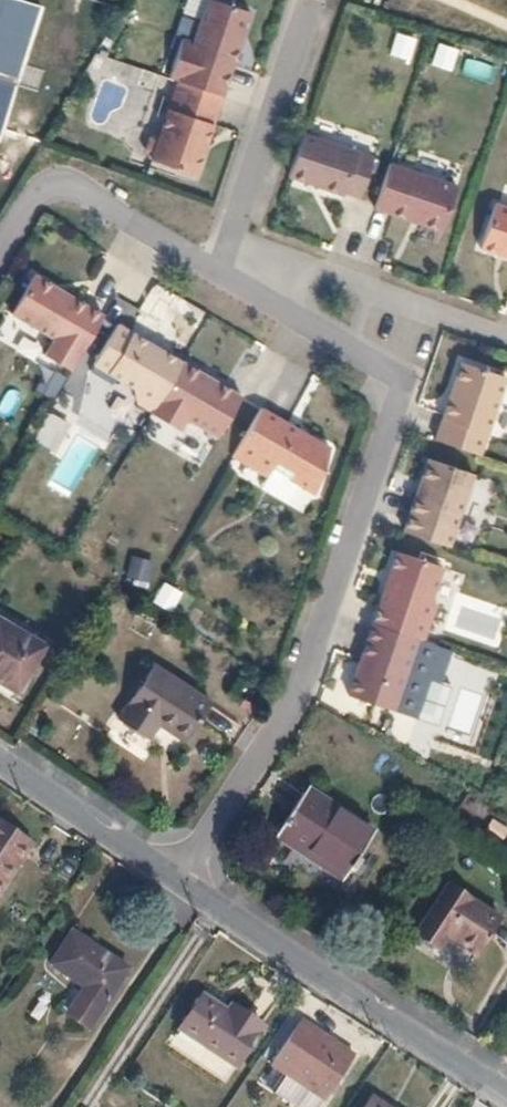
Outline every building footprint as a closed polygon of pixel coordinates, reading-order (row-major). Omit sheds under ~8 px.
[(37,7),(14,0),(0,0),(0,126),(37,7)] [(175,83),(219,98),(247,15),(205,0),(190,45),(179,41),(166,80),(175,83)] [(405,59),(411,40),(394,35),(389,54),(405,59)] [(447,70),(453,51),(436,46),(430,65),(447,70)] [(190,177),(219,98),(175,83),(156,136),(152,136),(147,139),(143,151),(148,162),(190,177)] [(370,160),(300,137),(285,179),(340,198),(341,195),(357,201),(370,160)] [(454,189),(387,166),(371,211),(438,233),(454,189)] [(492,205),(476,249),(506,260),(506,210),(492,205)] [(97,317),(29,276),(5,315),(49,340),(40,357),(65,372),(97,317)] [(147,412),(176,362),(112,325),(88,366),(127,389),(131,403),(147,412)] [(176,362),(147,412),(146,414),(175,431),(181,419),(213,436),(235,397),(176,362)] [(456,363),(431,441),(475,456),(500,377),(456,363)] [(37,392),(53,400),(65,377),(49,369),(37,392)] [(72,422),(51,410),(35,437),(56,450),(72,422)] [(252,411),(226,456),(261,476),(266,467),(282,476),(281,479),(308,494),(323,448),(252,411)] [(467,472),(423,457),(410,497),(402,519),(398,529),(443,545),(467,472)] [(372,615),(369,624),(413,639),(418,641),(431,607),(425,605),(437,571),(393,555),(375,605),(372,615)] [(148,565),(127,560),(123,576),(143,581),(148,565)] [(155,601),(174,609),(182,589),(163,581),(155,601)] [(18,689),(42,648),(0,623),(0,678),(18,689)] [(360,647),(344,695),(388,711),(413,639),(369,624),(366,633),(360,647)] [(208,704),(151,668),(116,722),(144,741),(155,724),(184,742),(208,704)] [(18,689),(0,678),(0,686),(14,694),(18,689)] [(209,751),(203,751),(198,756),(202,764),(209,764),(213,757),(209,751)] [(316,806),(320,801),(305,792),(302,796),(316,806)] [(372,834),(320,801),(316,806),(302,796),(273,839),(292,851),(295,846),(345,877),(372,834)] [(30,845),(0,825),(0,891),(30,845)] [(295,846),(292,851),(341,882),(345,877),(295,846)] [(498,922),(445,888),(414,937),(436,953),(445,939),(475,958),(498,922)] [(87,1030),(126,972),(70,935),(50,967),(83,989),(87,984),(91,987),(70,1019),(87,1030)] [(225,1085),(262,1029),(228,1006),(224,1012),(201,998),(168,1047),(225,1085)] [(324,1102),(353,1058),(299,1022),(270,1066),(324,1102)]
